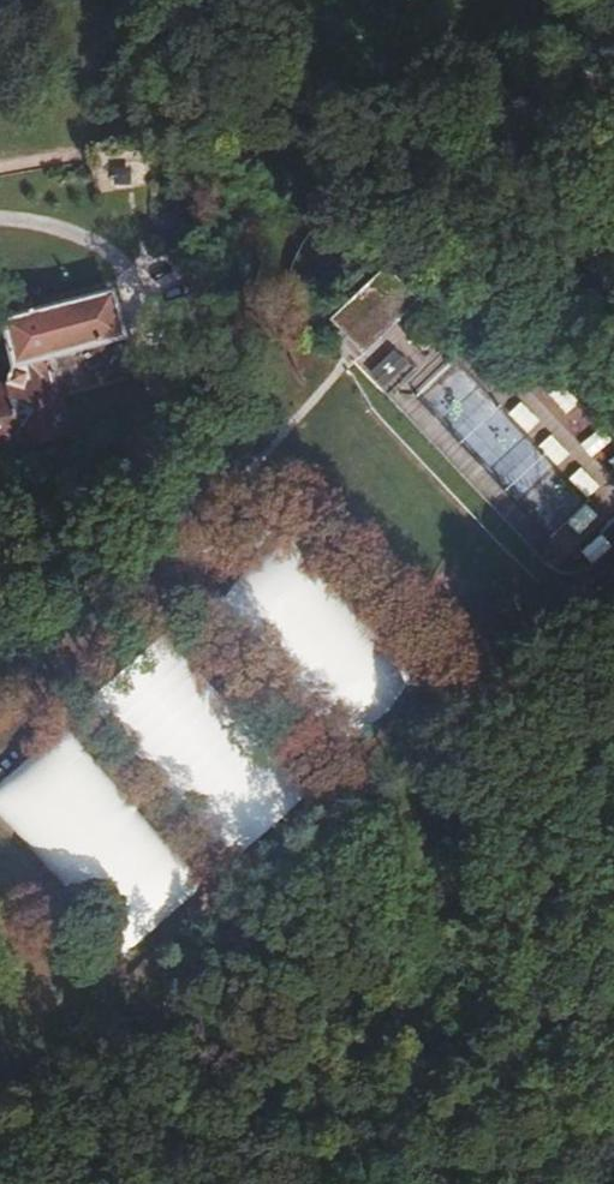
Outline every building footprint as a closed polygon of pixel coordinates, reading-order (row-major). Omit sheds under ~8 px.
[(388,263),(330,318),(364,354),(422,299),(388,263)] [(65,434),(54,394),(131,372),(108,292),(33,312),(29,296),(0,304),(0,325),(11,367),(5,383),(0,384),(0,452),(65,434)] [(449,340),(390,390),(545,550),(600,503),(449,340)] [(266,545),(209,597),(347,746),(404,694),(266,545)] [(86,698),(229,861),(297,803),(154,639),(86,698)] [(0,788),(0,810),(123,953),(194,893),(60,737),(0,788)]
